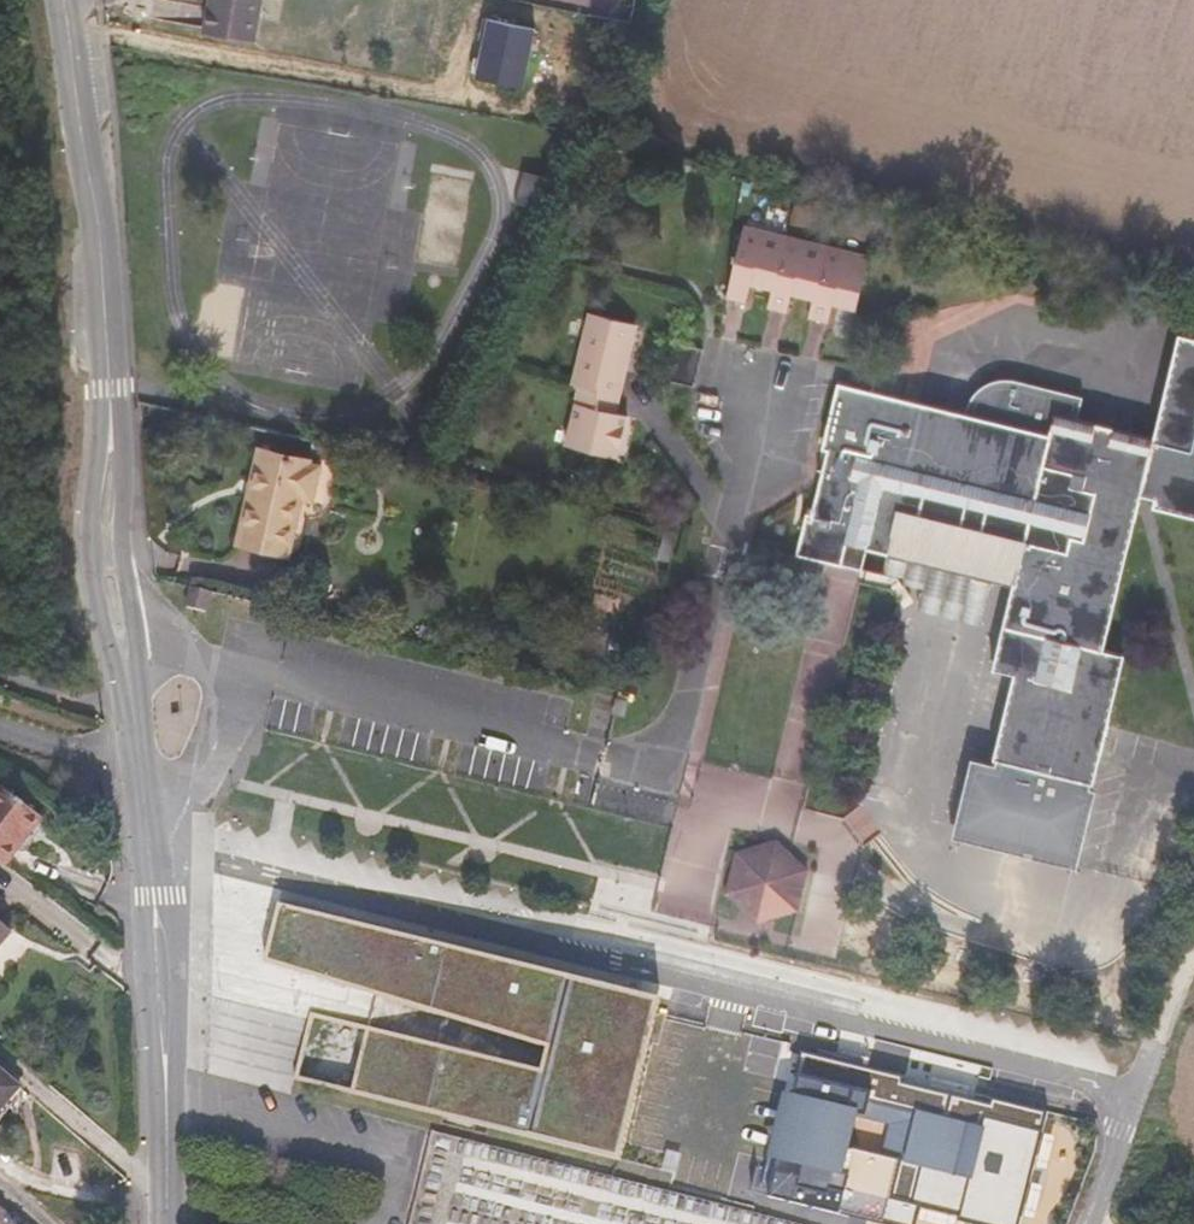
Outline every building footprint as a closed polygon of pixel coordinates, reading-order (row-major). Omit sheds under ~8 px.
[(194,30),(237,37),(245,0),(200,0),(194,30)] [(541,175),(515,170),(509,202),(535,207),(541,175)] [(851,305),(863,253),(737,225),(721,296),(740,300),(744,281),(767,286),(763,305),(782,310),(786,290),(808,295),(805,315),(824,319),(828,299),(851,305)] [(560,448),(613,458),(623,416),(610,413),(630,326),(584,316),(568,387),(574,388),(560,448)] [(949,838),(1075,868),(1094,787),(1088,786),(1089,780),(1120,650),(1099,645),(1111,594),(1135,486),(1149,489),(1148,499),(1193,509),(1193,334),(1172,329),(1149,432),(1078,416),(1083,394),(1016,379),(1007,378),(1000,379),(992,381),(985,385),(977,391),(972,398),(967,411),(833,380),(818,447),(823,449),(808,515),(802,513),(793,554),(839,564),(843,544),(862,548),(885,554),(989,577),(1008,582),(989,667),(1010,671),(991,757),(989,763),(968,757),(949,838)] [(657,379),(691,387),(699,350),(665,343),(657,379)] [(309,512),(320,461),(258,447),(237,540),(300,555),(309,512)] [(858,568),(862,548),(843,544),(839,564),(858,568)] [(989,577),(885,554),(881,573),(902,578),(899,590),(917,594),(913,608),(979,624),(989,577)] [(210,590),(191,585),(186,607),(205,612),(210,590)] [(626,670),(635,636),(614,631),(606,664),(626,670)] [(615,705),(627,708),(630,698),(617,695),(615,705)] [(0,795),(0,862),(5,866),(40,820),(3,791),(0,795)] [(798,911),(808,869),(775,837),(733,850),(723,893),(754,924),(798,911)] [(367,1027),(345,1092),(621,1161),(662,997),(277,902),(262,961),(547,1047),(542,1070),(367,1027)] [(0,921),(0,943),(10,931),(0,921)] [(0,1070),(0,1108),(19,1086),(0,1070)] [(0,1208),(0,1223),(13,1223),(14,1221),(0,1208)]
